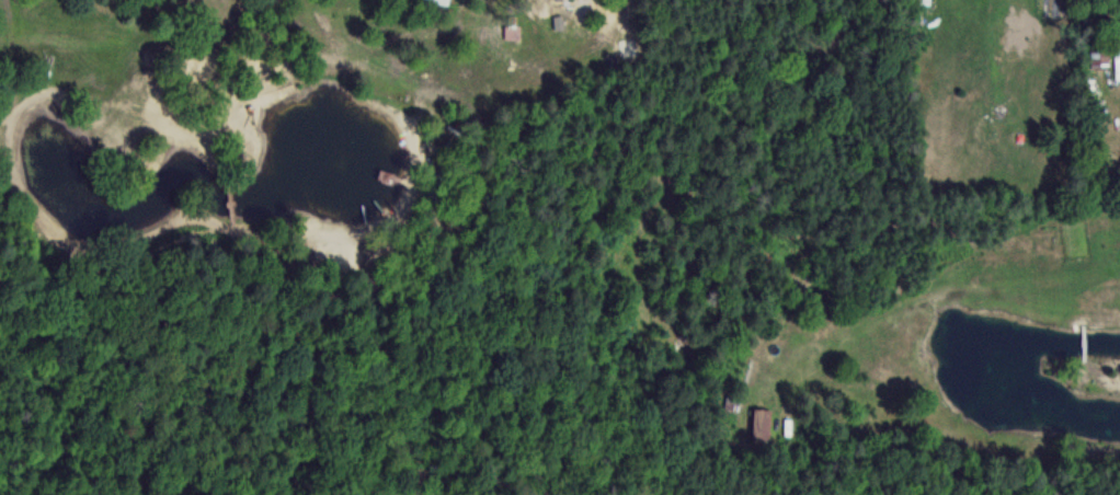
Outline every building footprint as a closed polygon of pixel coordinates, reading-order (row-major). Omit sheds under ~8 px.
[(1090,52),(1090,65),(1107,65),(1107,52),(1090,52)] [(392,182),(393,172),(379,171),(378,180),(392,182)] [(752,435),(771,435),(770,409),(751,410),(752,435)]
